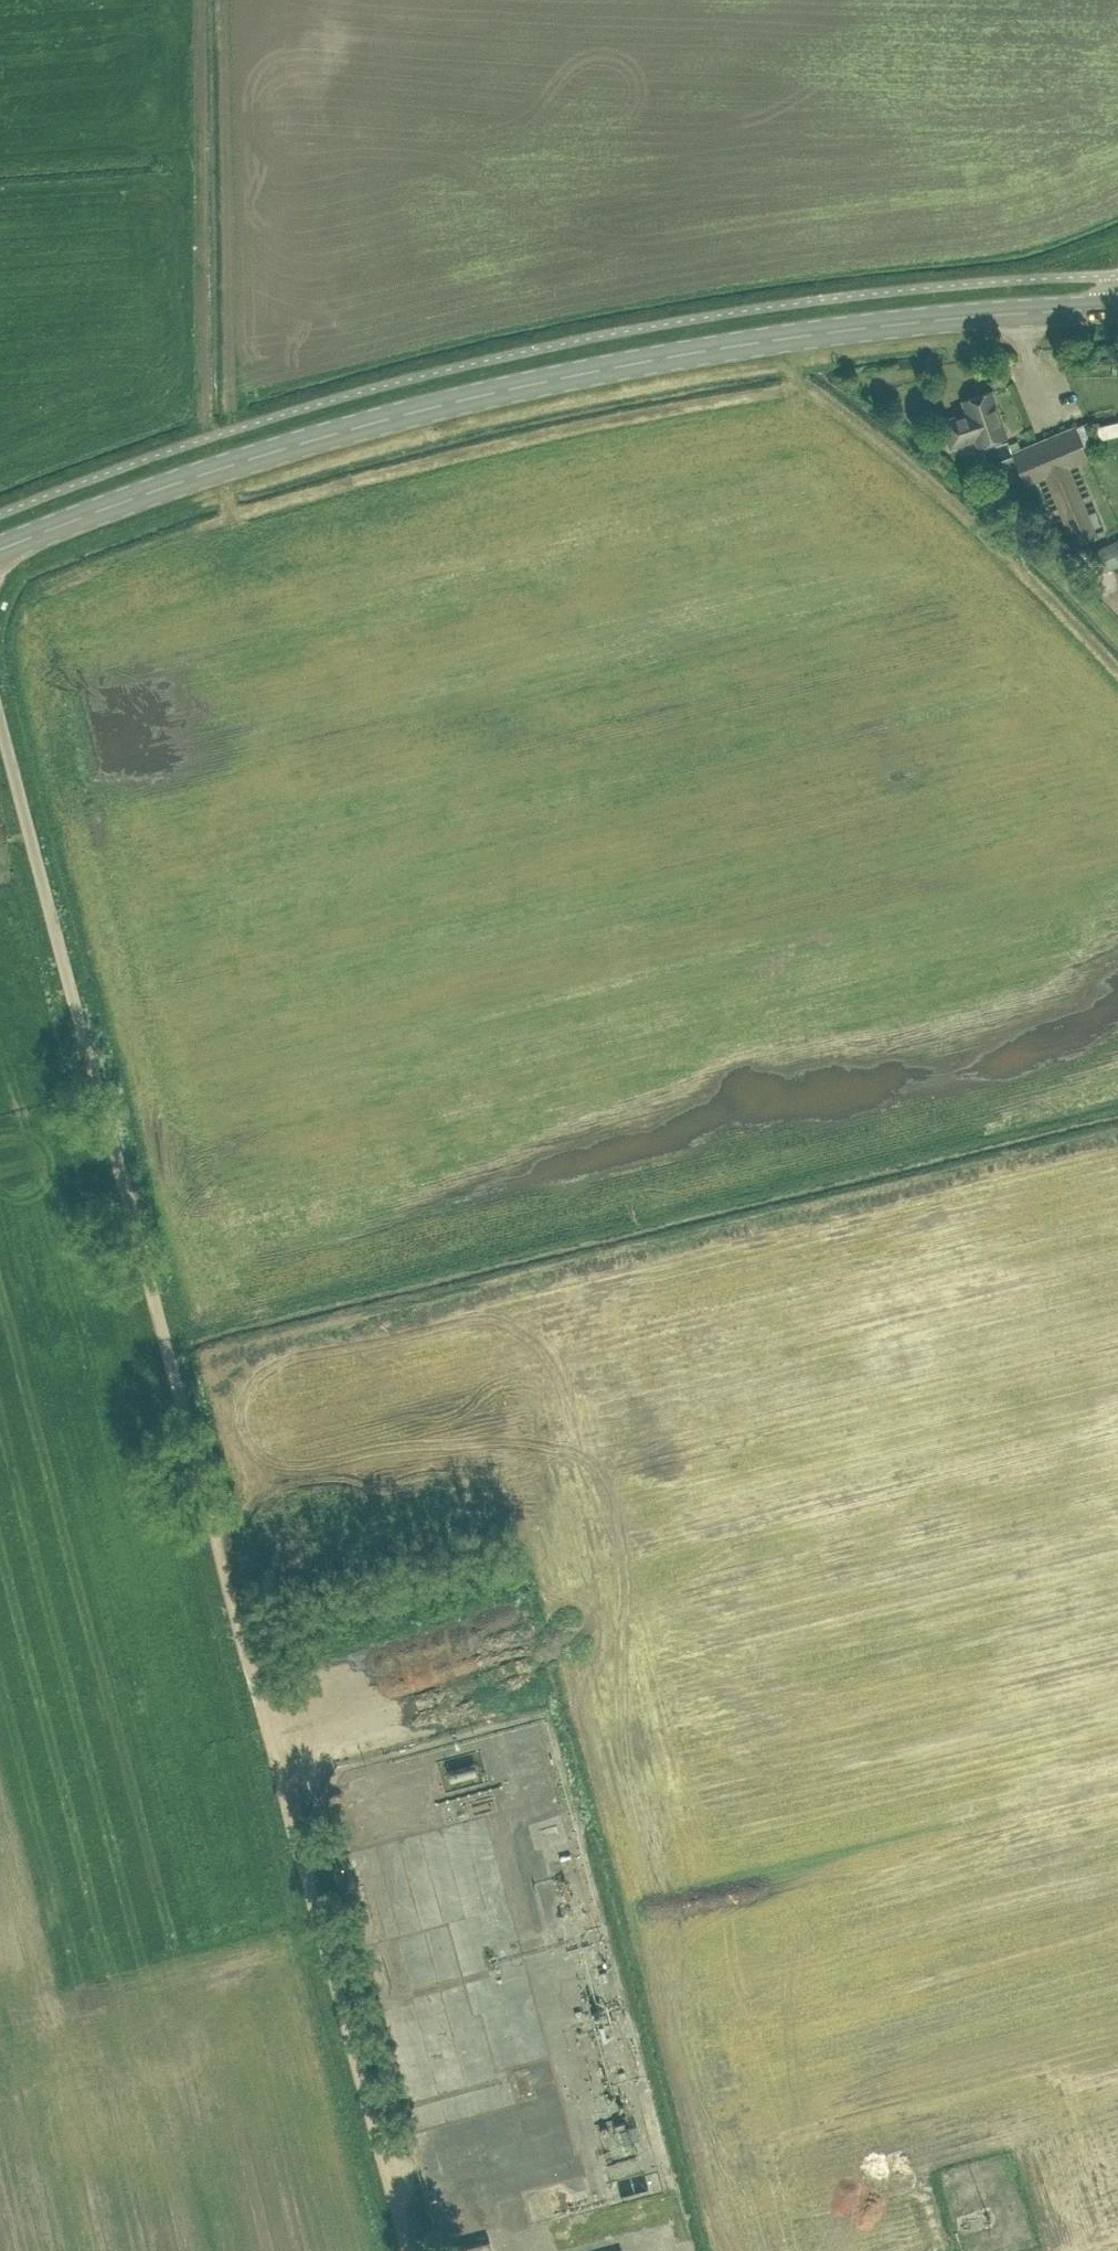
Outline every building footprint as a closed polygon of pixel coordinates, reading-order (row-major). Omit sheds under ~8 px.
[(1007,435),(991,390),(961,400),(965,411),(940,420),(949,447),(974,439),(977,445),(1007,435)] [(1096,426),(1099,438),(1117,433),(1117,421),(1096,426)] [(1089,443),(1081,423),(1011,453),(1025,486),(1037,481),(1064,546),(1101,530),(1073,464),(1088,458),(1082,445),(1089,443)] [(1104,536),(1107,542),(1088,552),(1099,574),(1117,564),(1117,529),(1104,536)] [(347,1840),(344,1829),(334,1833),(337,1843),(347,1840)] [(351,1854),(368,1942),(384,1939),(380,1919),(392,1917),(382,1863),(369,1866),(366,1851),(351,1854)] [(449,2099),(415,2109),(421,2127),(455,2117),(449,2099)] [(489,2239),(451,2249),(452,2250),(492,2250),(489,2239)]
